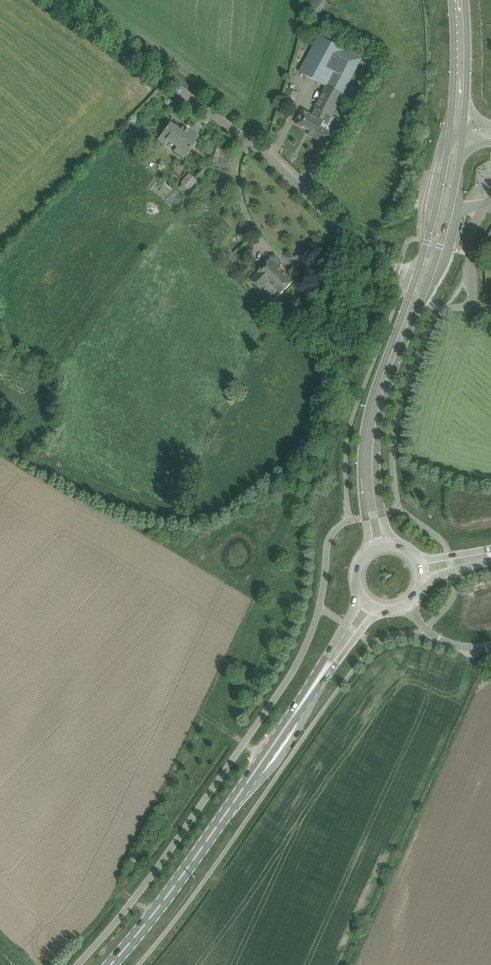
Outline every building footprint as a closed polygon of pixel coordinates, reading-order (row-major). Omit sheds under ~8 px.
[(327,0),(326,0),(312,0),(308,8),(320,14),(327,0)] [(301,114),(296,123),(311,131),(309,134),(314,137),(327,144),(333,133),(340,119),(332,115),(351,80),(362,58),(319,35),(300,72),(327,86),(316,107),(312,115),(303,110),(301,114)] [(182,132),(171,124),(162,137),(179,148),(176,153),(185,159),(199,138),(184,128),(182,132)] [(223,149),(220,159),(218,166),(228,169),(233,152),(223,149)] [(184,178),(181,182),(189,189),(193,185),(184,178)] [(482,186),(478,184),(467,200),(470,203),(482,186)] [(271,259),(264,266),(259,271),(260,272),(252,280),(259,287),(267,279),(282,293),(294,281),(271,259)]
